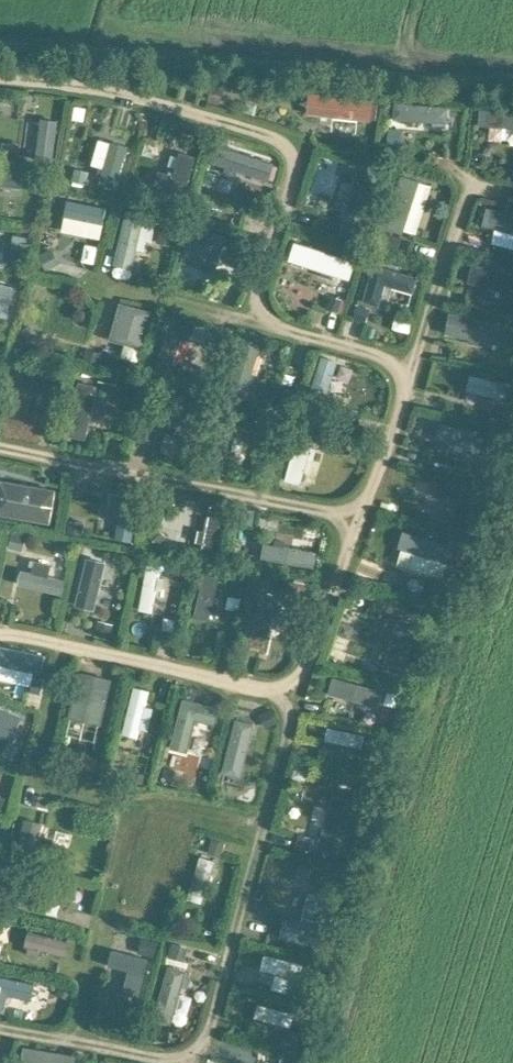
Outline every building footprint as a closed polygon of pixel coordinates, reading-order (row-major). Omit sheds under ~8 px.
[(387,91),(323,90),(322,111),(387,112),(387,91)] [(465,104),(407,102),(406,117),(464,119),(465,104)] [(499,120),(499,130),(512,131),(512,120),(499,120)] [(119,159),(127,133),(112,128),(104,154),(119,159)] [(336,183),(346,151),(335,147),(324,179),(336,183)] [(270,166),(271,152),(233,150),(232,164),(270,166)] [(408,218),(435,224),(446,174),(419,168),(408,218)] [(339,185),(352,189),(357,175),(343,171),(339,185)] [(84,191),(81,206),(117,213),(120,198),(84,191)] [(511,220),(510,233),(512,233),(512,204),(502,203),(500,219),(511,220)] [(243,232),(217,220),(202,252),(228,264),(243,232)] [(346,279),(361,283),(369,249),(309,234),(304,255),(350,266),(346,279)] [(18,258),(19,248),(0,245),(0,255),(18,258)] [(399,272),(399,277),(404,277),(404,295),(428,295),(428,271),(399,272)] [(135,292),(125,330),(157,339),(168,301),(135,292)] [(500,330),(500,343),(512,343),(512,316),(462,314),(461,328),(500,330)] [(153,353),(156,340),(139,336),(136,349),(153,353)] [(336,347),(326,380),(343,385),(352,352),(336,347)] [(66,381),(68,365),(32,362),(30,386),(40,387),(41,378),(66,381)] [(115,364),(113,377),(131,379),(132,367),(115,364)] [(512,395),(512,371),(485,367),(482,383),(506,386),(505,394),(512,395)] [(15,463),(4,461),(0,480),(0,484),(10,486),(15,463)] [(480,494),(483,481),(451,473),(448,485),(480,494)] [(192,483),(174,519),(202,533),(219,496),(192,483)] [(151,490),(137,488),(130,529),(145,532),(151,490)] [(448,574),(465,576),(471,533),(411,525),(409,541),(451,547),(448,574)] [(277,549),(313,555),(316,540),(280,534),(277,549)] [(416,568),(443,575),(449,555),(421,548),(416,568)] [(167,603),(176,556),(163,553),(153,601),(167,603)] [(97,567),(95,593),(113,594),(114,568),(97,567)] [(254,601),(256,588),(242,585),(239,598),(254,601)] [(291,627),(294,605),(273,602),(270,625),(291,627)] [(415,608),(398,659),(423,668),(440,616),(415,608)] [(57,663),(61,648),(15,637),(11,651),(57,663)] [(94,664),(83,725),(115,731),(127,670),(94,664)] [(348,669),(344,685),(393,699),(397,682),(348,669)] [(146,678),(139,726),(157,729),(164,680),(146,678)] [(187,741),(206,745),(216,693),(198,690),(187,741)] [(10,726),(33,733),(41,706),(0,693),(0,710),(13,714),(10,726)] [(263,767),(264,710),(245,710),(243,766),(263,767)] [(342,719),(340,733),(378,738),(380,724),(342,719)] [(307,768),(320,773),(327,755),(314,750),(307,768)] [(331,838),(360,847),(377,795),(349,785),(331,838)] [(129,937),(123,953),(161,968),(167,952),(129,937)] [(280,944),(275,962),(304,970),(309,952),(280,944)] [(173,1005),(203,1012),(208,989),(200,987),(206,960),(184,955),(173,1005)] [(47,993),(51,977),(11,967),(3,998),(23,1003),(27,987),(47,993)] [(273,995),(269,1008),(294,1015),(298,1002),(273,995)] [(151,1023),(153,1008),(139,1006),(136,1021),(151,1023)] [(89,1062),(91,1046),(40,1041),(38,1058),(89,1062)]
